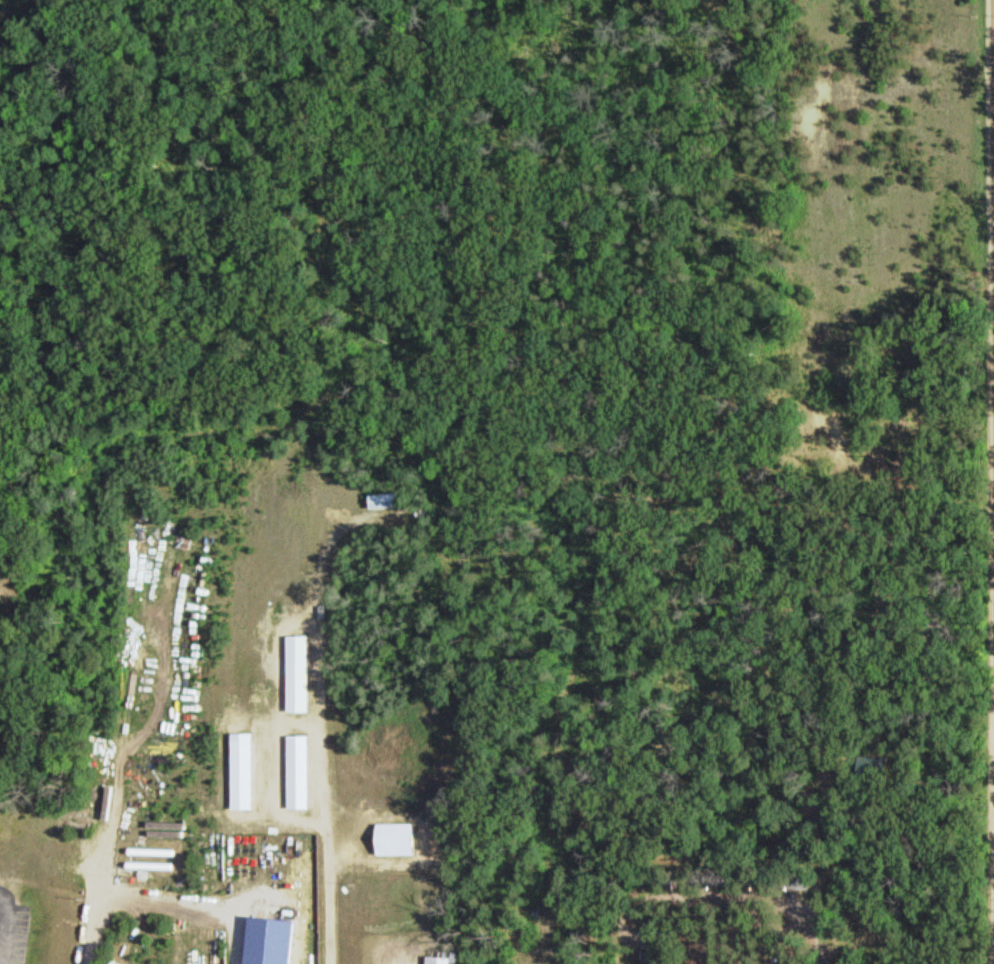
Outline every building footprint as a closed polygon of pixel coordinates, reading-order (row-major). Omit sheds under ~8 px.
[(372,507),(405,507),(405,493),(372,493),(372,507)] [(312,635),(290,635),(290,712),(312,712),(312,635)] [(257,809),(257,733),(235,733),(235,809),(257,809)] [(290,735),(290,808),(312,808),(312,735),(290,735)] [(420,822),(378,822),(378,854),(420,854),(420,822)] [(457,955),(428,954),(427,963),(457,963),(457,955)]
